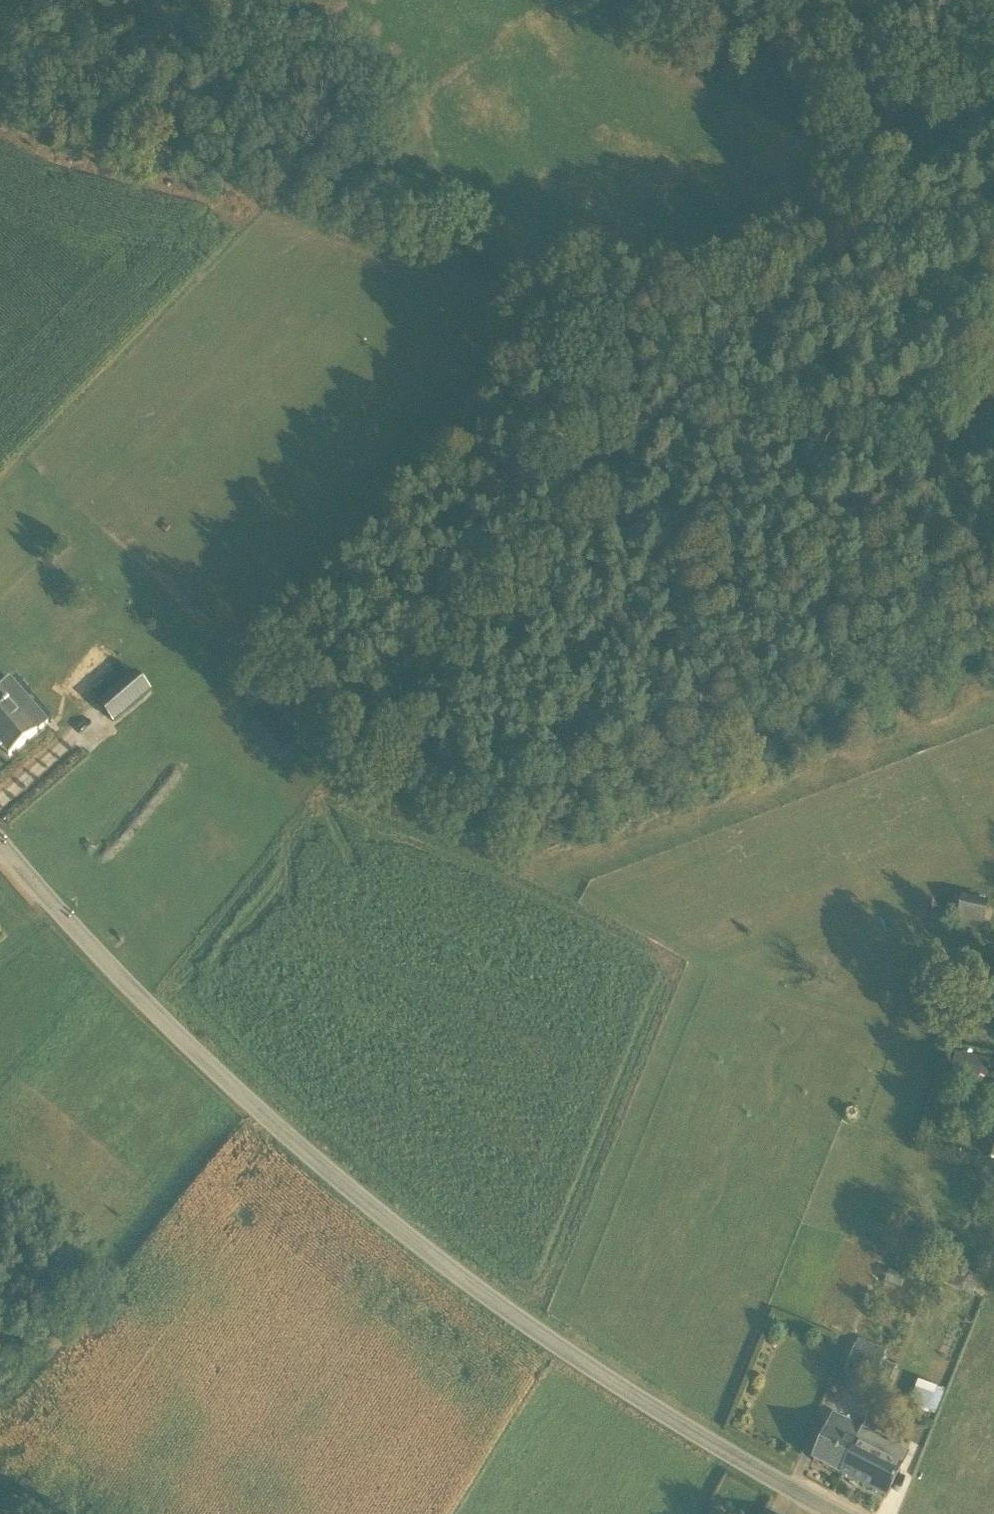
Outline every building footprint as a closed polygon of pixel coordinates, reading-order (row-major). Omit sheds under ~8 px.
[(63,684),(83,701),(123,652),(103,635),(63,684)] [(17,750),(37,733),(27,722),(37,713),(9,680),(0,687),(0,744),(1,744),(7,738),(17,750)] [(119,685),(97,703),(113,723),(150,691),(142,681),(127,694),(119,685)] [(991,902),(961,895),(955,920),(985,927),(991,902)] [(969,1075),(973,1057),(953,1053),(950,1071),(969,1075)] [(978,1278),(949,1267),(942,1284),(972,1295),(978,1278)] [(875,1382),(885,1354),(887,1348),(863,1339),(860,1346),(854,1344),(845,1371),(875,1382)] [(885,1354),(875,1382),(888,1387),(898,1359),(885,1354)] [(919,1381),(913,1402),(940,1410),(946,1389),(919,1381)] [(813,1461),(839,1474),(854,1446),(853,1446),(863,1431),(836,1417),(828,1432),(827,1432),(813,1461)] [(854,1446),(839,1474),(885,1498),(900,1470),(878,1459),(886,1443),(863,1431),(853,1446),(854,1446)]
